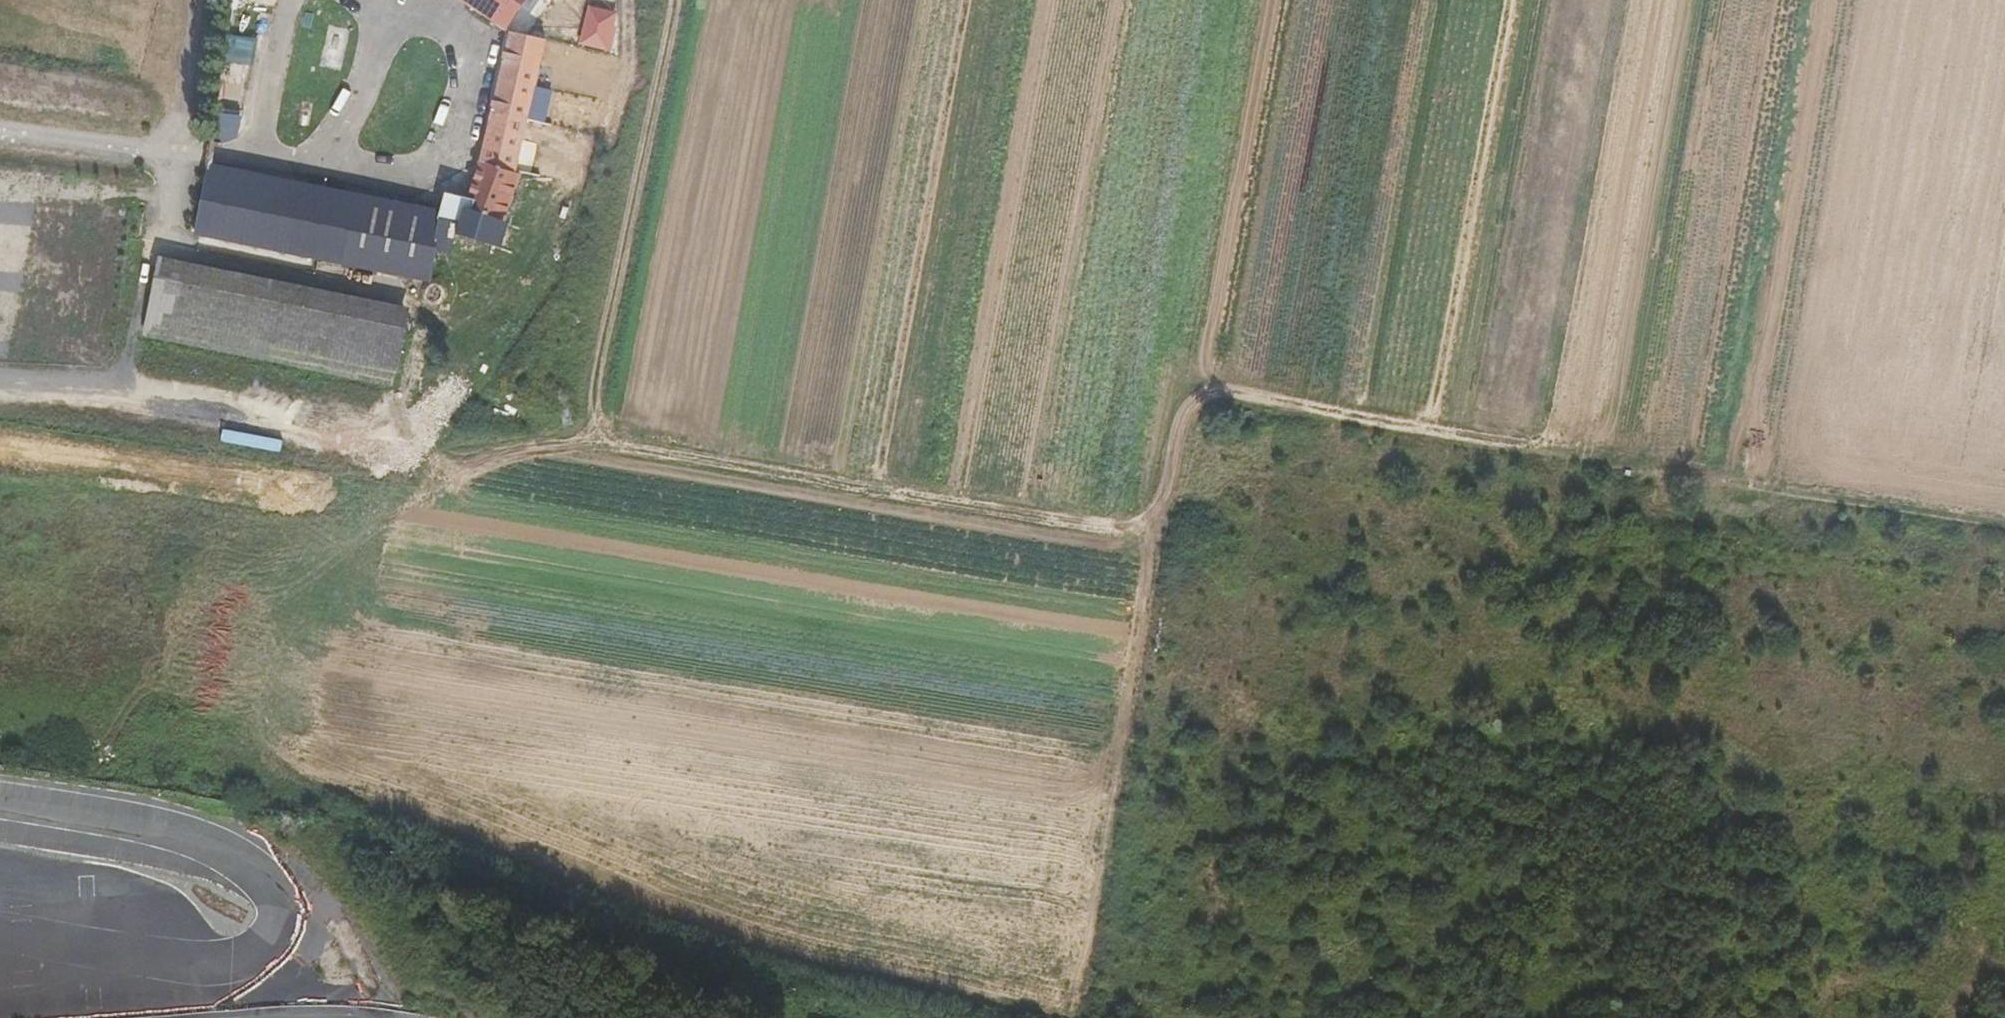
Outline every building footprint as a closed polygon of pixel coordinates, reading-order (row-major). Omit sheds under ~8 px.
[(217,67),(248,69),(253,0),(225,0),(217,67)] [(500,23),(512,3),(514,0),(467,0),(500,23)] [(512,3),(519,12),(537,8),(536,0),(514,0),(512,3)] [(435,239),(488,252),(509,183),(514,161),(511,160),(540,32),(500,23),(464,185),(444,181),(444,188),(431,185),(428,201),(208,155),(194,224),(427,276),(435,239)] [(403,306),(159,252),(142,330),(386,382),(403,306)]
